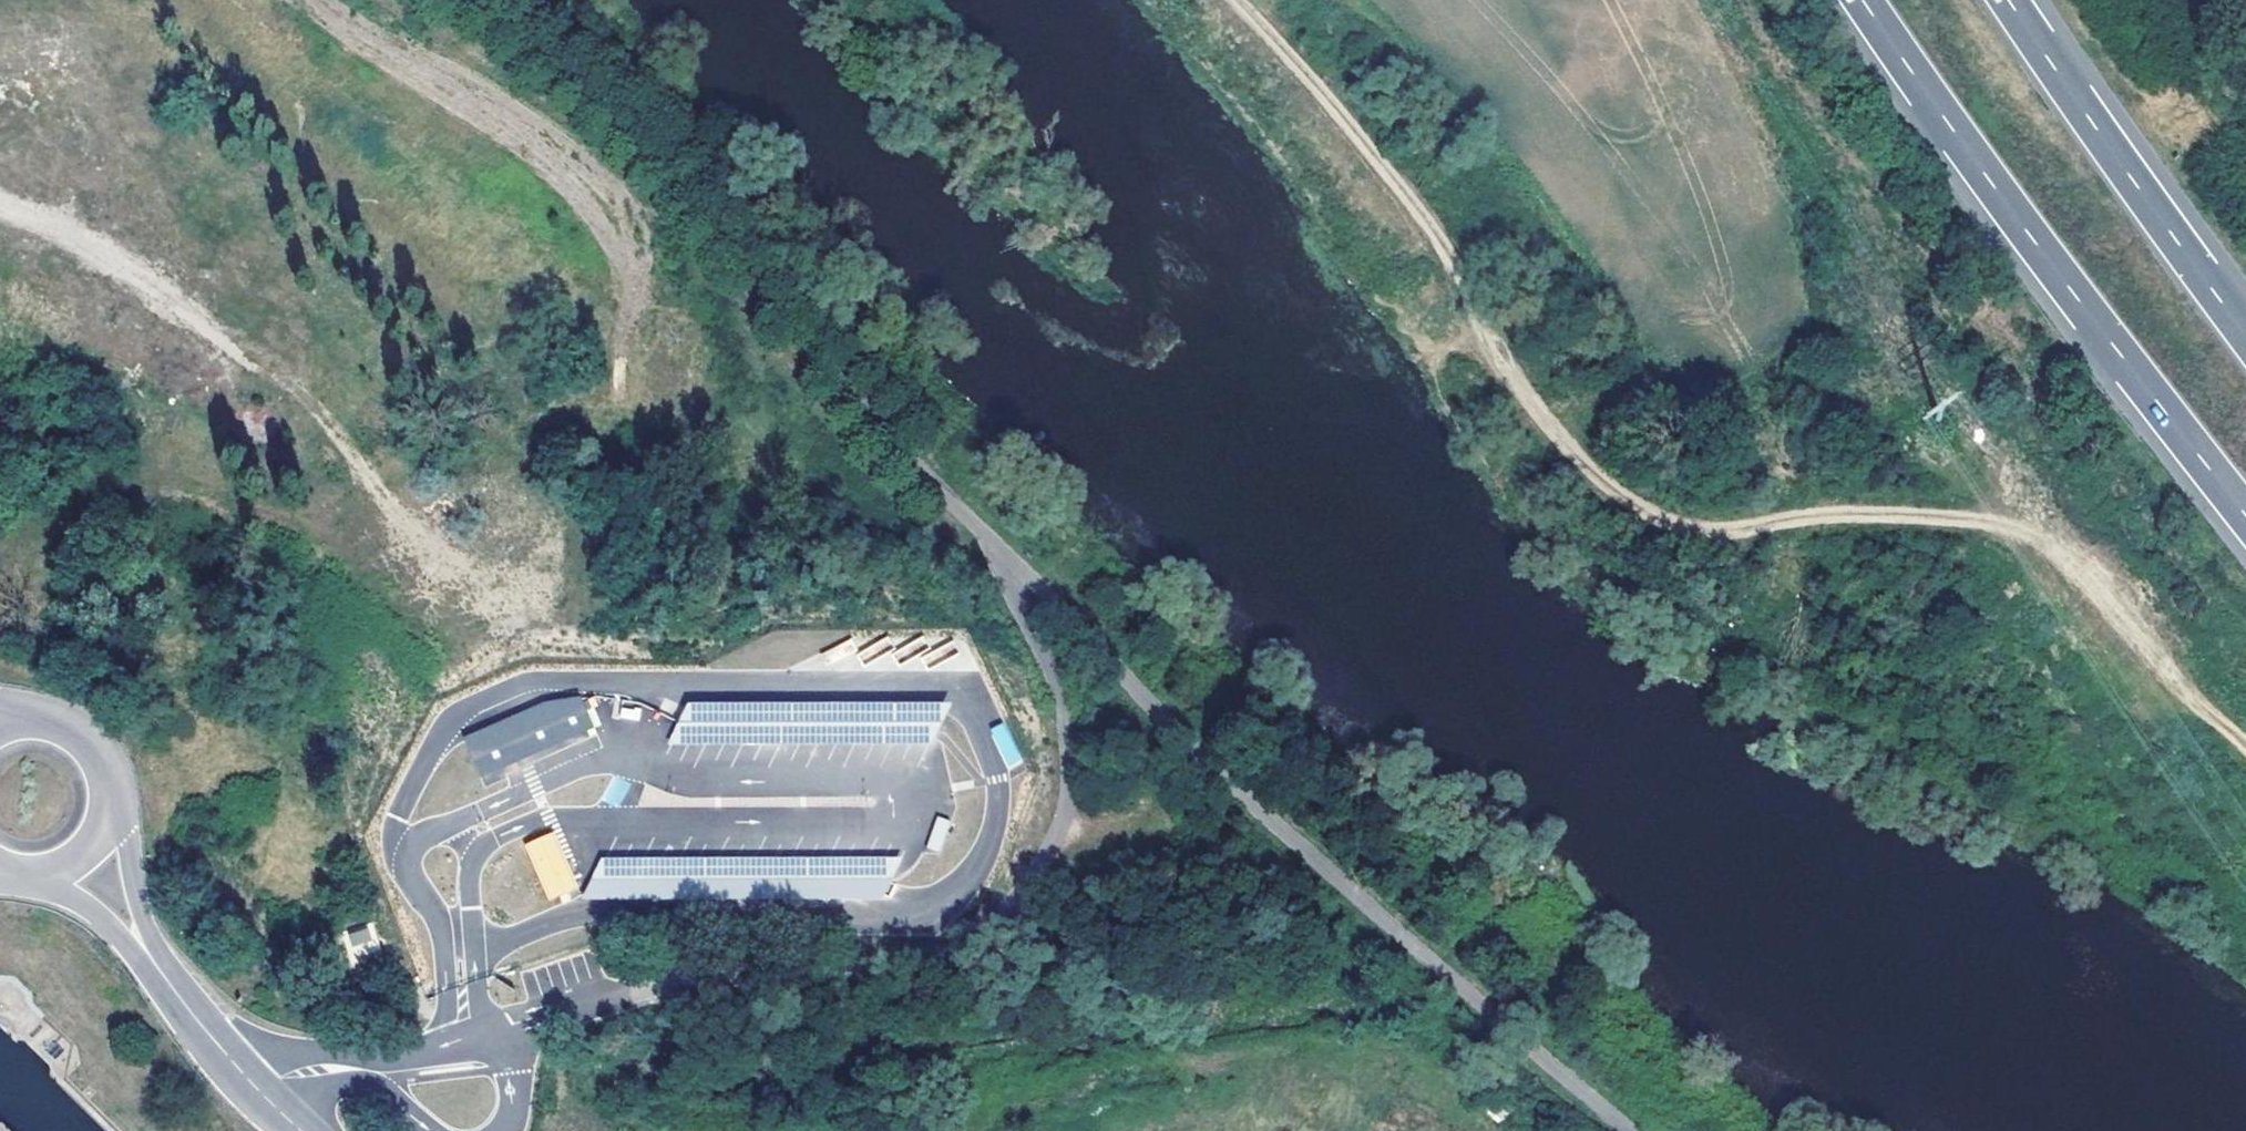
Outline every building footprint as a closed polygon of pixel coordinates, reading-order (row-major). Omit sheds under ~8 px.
[(582,691),(463,732),(477,773),(596,733),(582,691)] [(564,868),(530,884),(540,904),(573,888),(564,868)]
